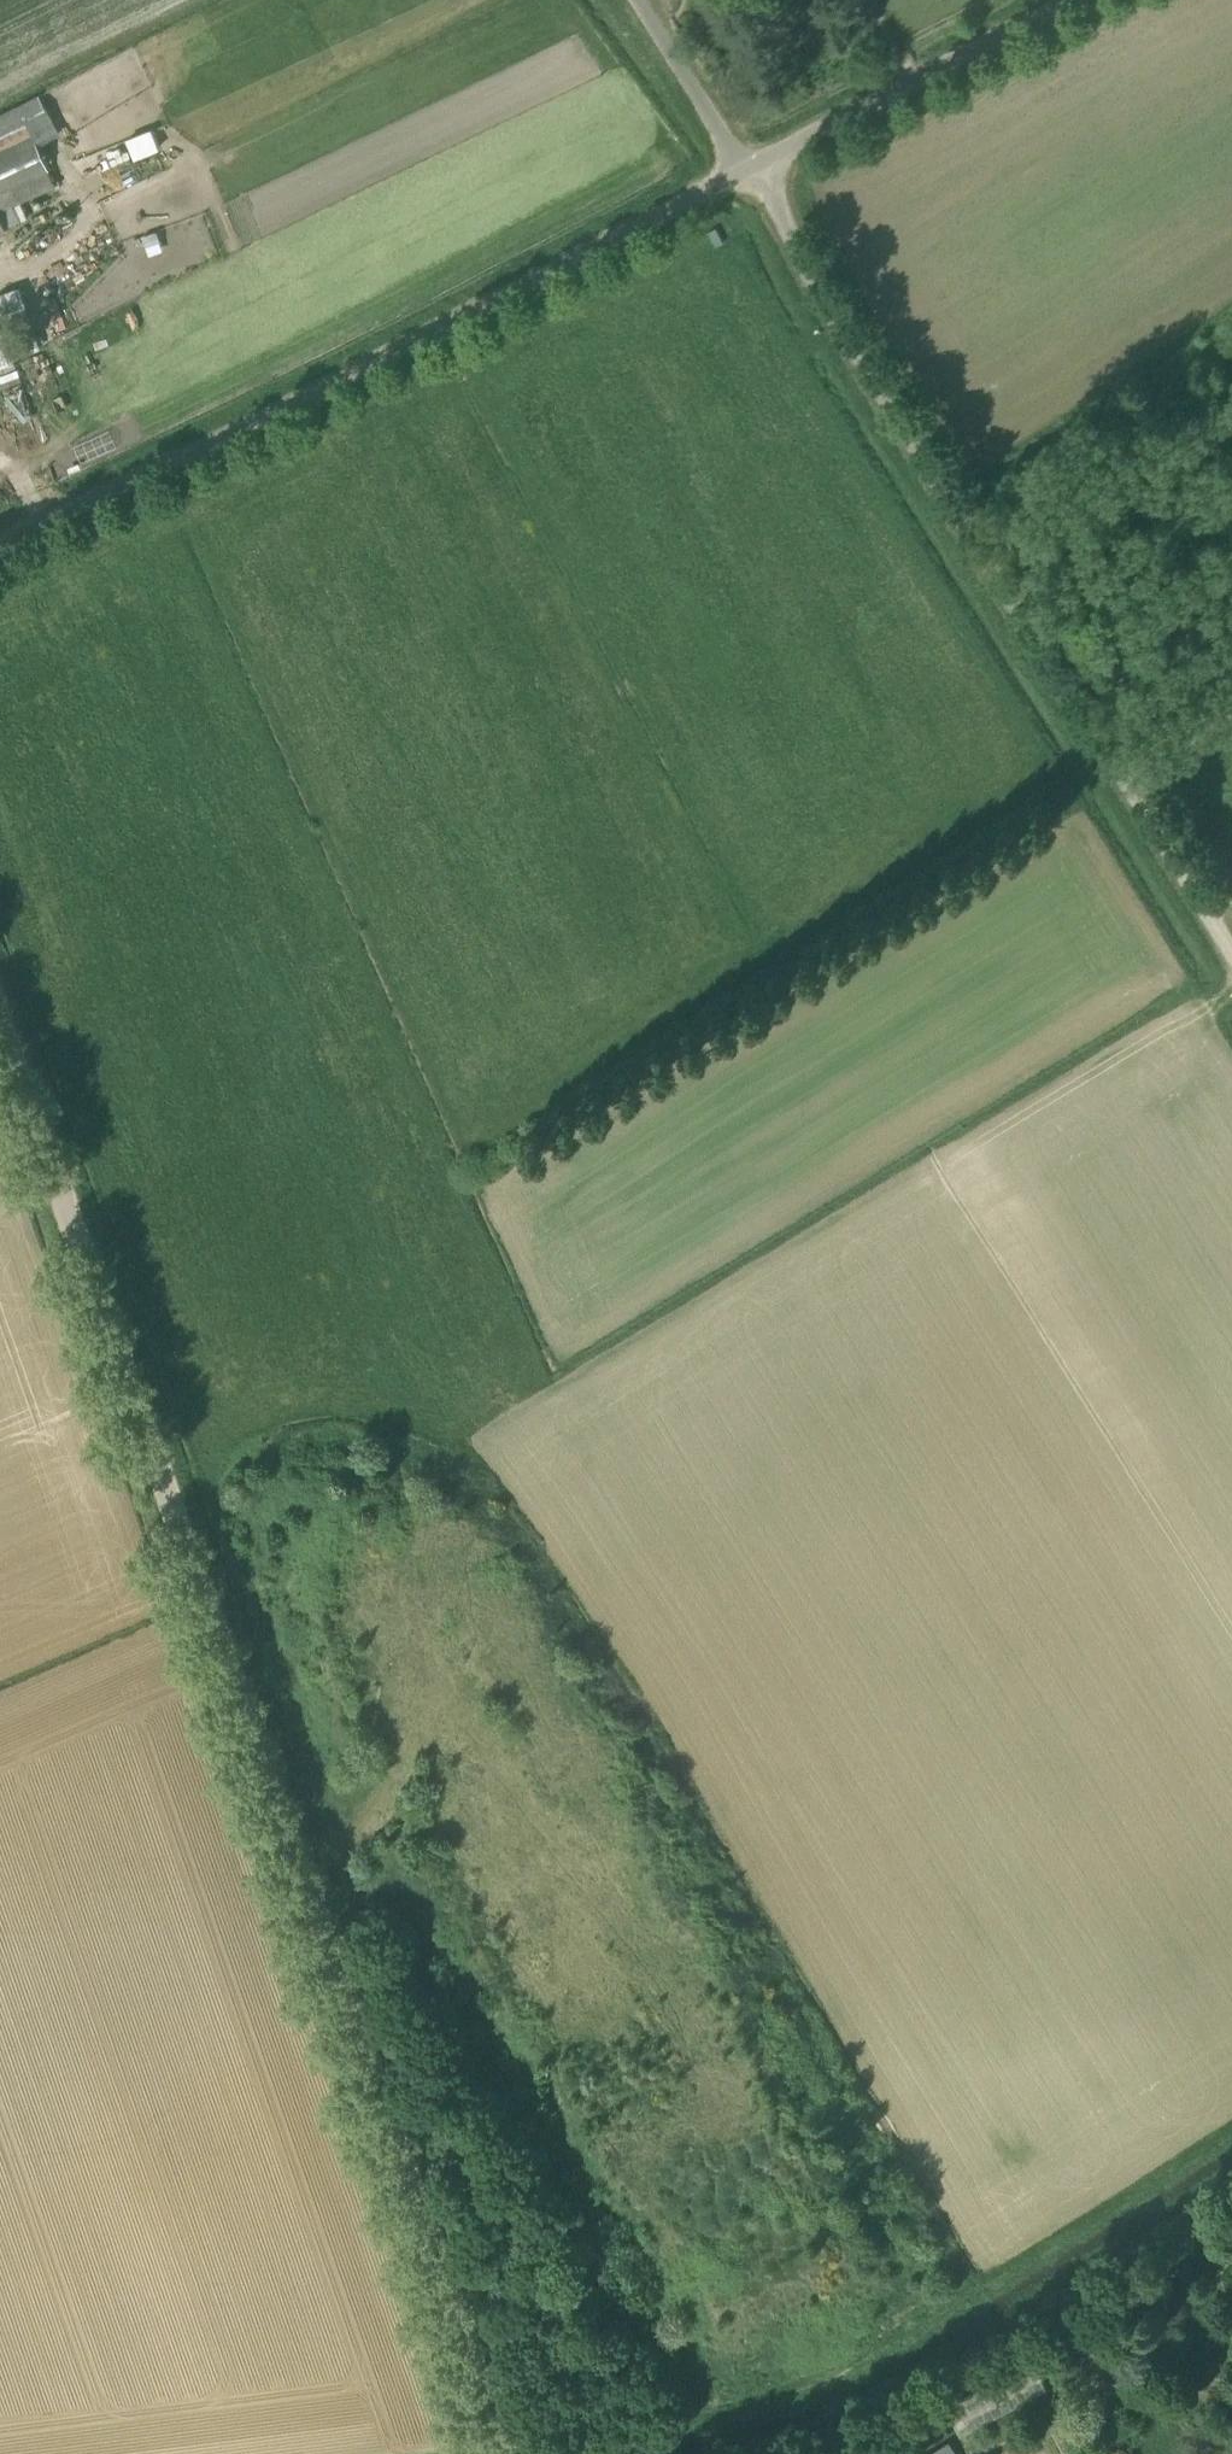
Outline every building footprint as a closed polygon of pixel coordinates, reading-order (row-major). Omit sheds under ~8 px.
[(35,192),(55,183),(50,172),(46,163),(53,160),(45,141),(39,144),(30,125),(50,115),(40,96),(0,116),(0,211),(36,195),(35,192)] [(2,306),(0,306),(0,372),(16,367),(13,358),(20,356),(2,306)] [(923,2453),(956,2453),(948,2439),(923,2453)]
